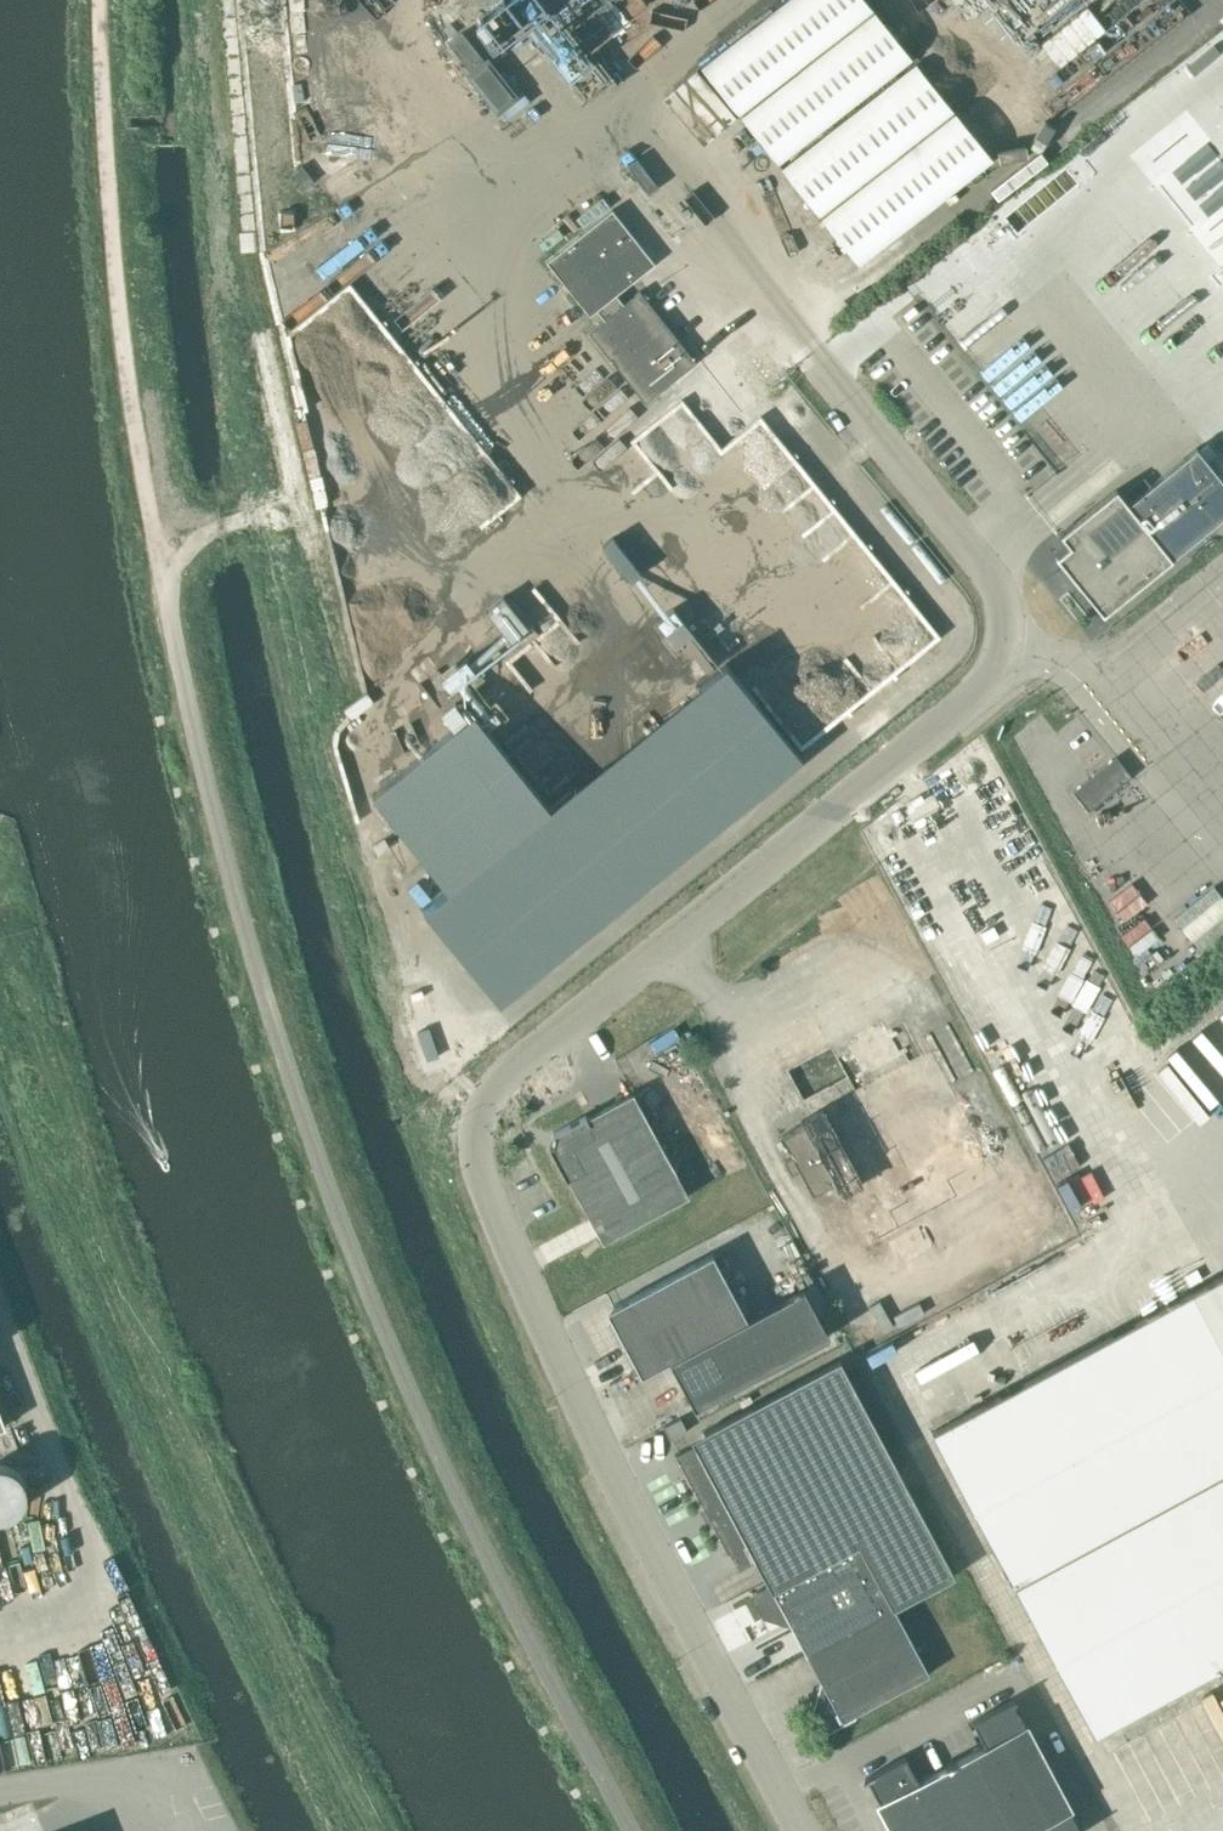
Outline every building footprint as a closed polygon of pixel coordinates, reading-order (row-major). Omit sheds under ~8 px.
[(989,177),(859,0),(803,0),(701,74),(850,278),(989,177)] [(1092,8),(1135,46),(1145,36),(1153,43),(1172,21),(1164,14),(1169,9),(1170,11),(1178,2),(1176,0),(1099,0),(1092,8)] [(512,96),(486,63),(486,64),(462,32),(448,43),(472,75),(497,108),(512,96)] [(304,189),(313,181),(301,166),(292,173),(304,189)] [(588,332),(645,403),(696,362),(639,291),(623,304),(615,294),(654,263),(612,210),(547,261),(589,315),(596,309),(604,319),(588,332)] [(1060,536),(1071,548),(1057,559),(1103,616),(1173,560),(1172,559),(1222,518),(1222,481),(1197,449),(1128,505),(1117,491),(1060,536)] [(629,594),(654,579),(625,528),(600,543),(629,594)] [(1072,791),(1088,811),(1127,780),(1111,759),(1072,791)] [(1215,886),(1174,914),(1196,946),(1222,927),(1222,897),(1215,886)] [(834,1181),(869,1246),(999,1176),(931,1050),(801,1120),(803,1123),(781,1135),(793,1156),(785,1160),(791,1173),(791,1174),(800,1169),(813,1193),(834,1181)] [(568,1178),(602,1242),(689,1196),(633,1092),(586,1117),(585,1116),(552,1133),(554,1137),(552,1145),(548,1147),(566,1180),(568,1178)] [(1062,1209),(977,1253),(992,1283),(1077,1239),(1062,1209)] [(669,1360),(747,1318),(712,1254),(616,1305),(651,1370),(669,1360)] [(932,1432),(1013,1583),(1091,1728),(1218,1660),(1222,1670),(1222,1276),(932,1432)] [(804,1288),(747,1318),(669,1360),(694,1408),(829,1336),(804,1288)] [(814,1566),(859,1542),(894,1607),(955,1575),(840,1359),(704,1431),(707,1438),(676,1455),(704,1508),(707,1506),(713,1517),(710,1519),(737,1570),(799,1537),(814,1566)] [(670,1440),(687,1431),(680,1418),(663,1427),(670,1440)] [(0,1464),(0,1517),(5,1517),(10,1516),(15,1513),(20,1508),(23,1503),(25,1498),(26,1493),(26,1489),(25,1484),(24,1480),(22,1476),(17,1470),(13,1467),(8,1465),(4,1464),(0,1464)] [(807,1654),(894,1607),(859,1542),(814,1566),(784,1582),(782,1578),(750,1595),(763,1618),(788,1664),(807,1654)] [(929,1673),(894,1607),(807,1654),(825,1688),(819,1692),(822,1698),(812,1711),(825,1734),(856,1717),(854,1713),(929,1673)] [(867,1777),(895,1830),(1030,1830),(1031,1830),(1081,1830),(1011,1700),(973,1721),(985,1744),(918,1780),(905,1757),(867,1777)]
